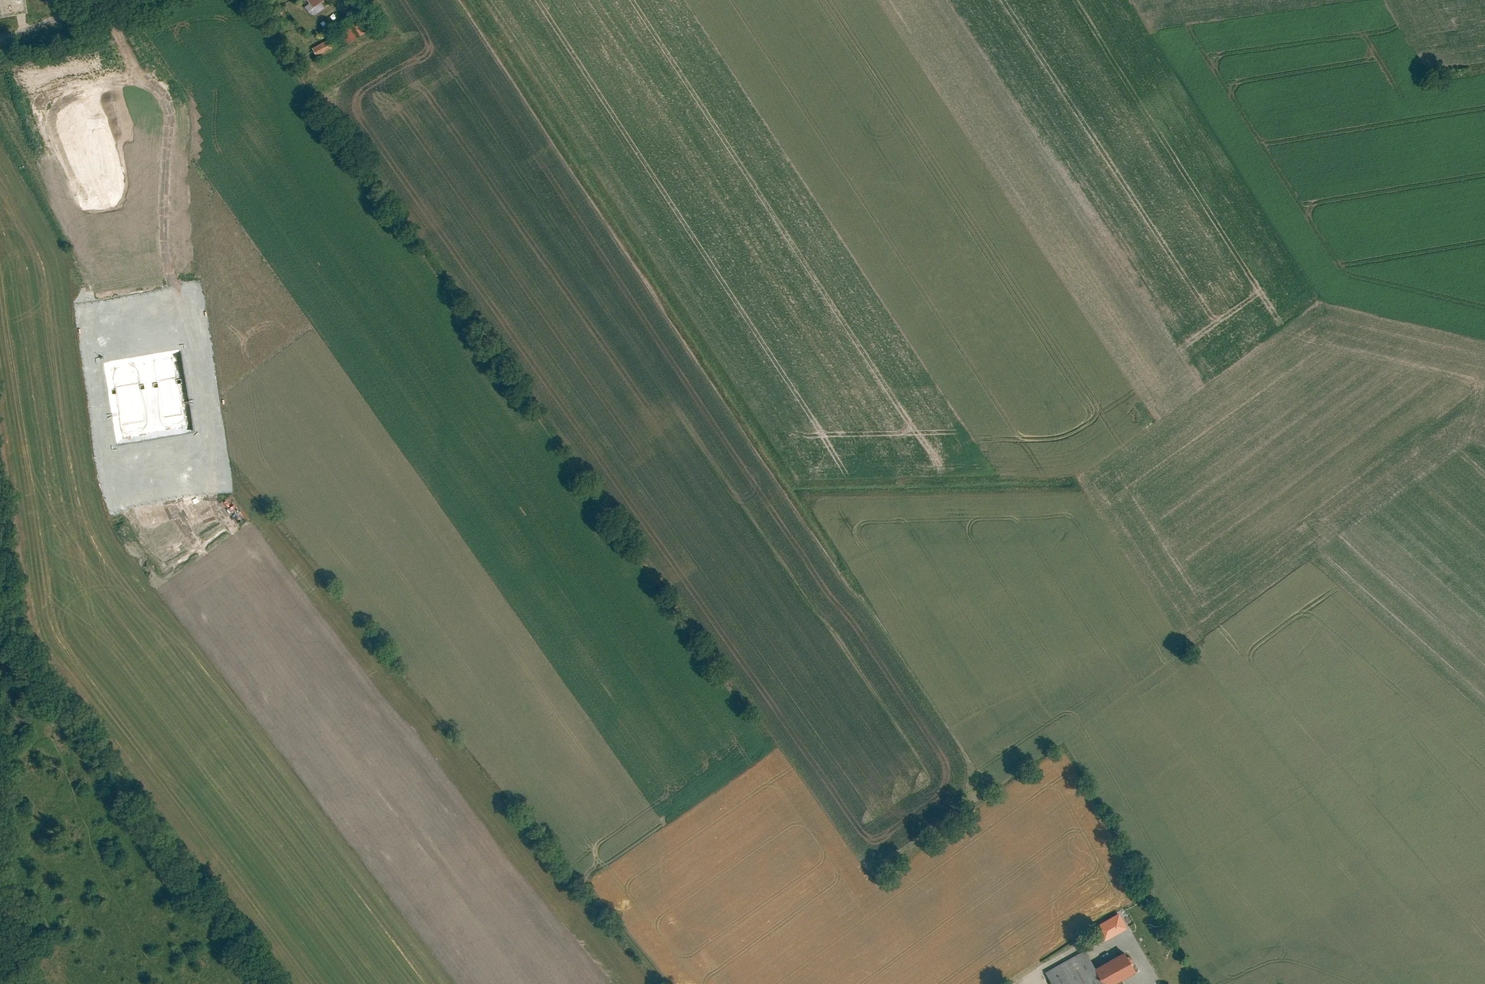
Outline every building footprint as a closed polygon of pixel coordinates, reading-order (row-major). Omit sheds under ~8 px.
[(311,16),(334,0),(297,0),(311,16)] [(359,13),(339,28),(351,45),(371,30),(359,13)] [(317,49),(323,58),(339,48),(333,38),(317,49)] [(1101,942),(1125,928),(1116,913),(1092,926),(1101,942)] [(1049,973),(1055,983),(1112,983),(1138,969),(1128,952),(1096,970),(1086,952),(1049,973)]
